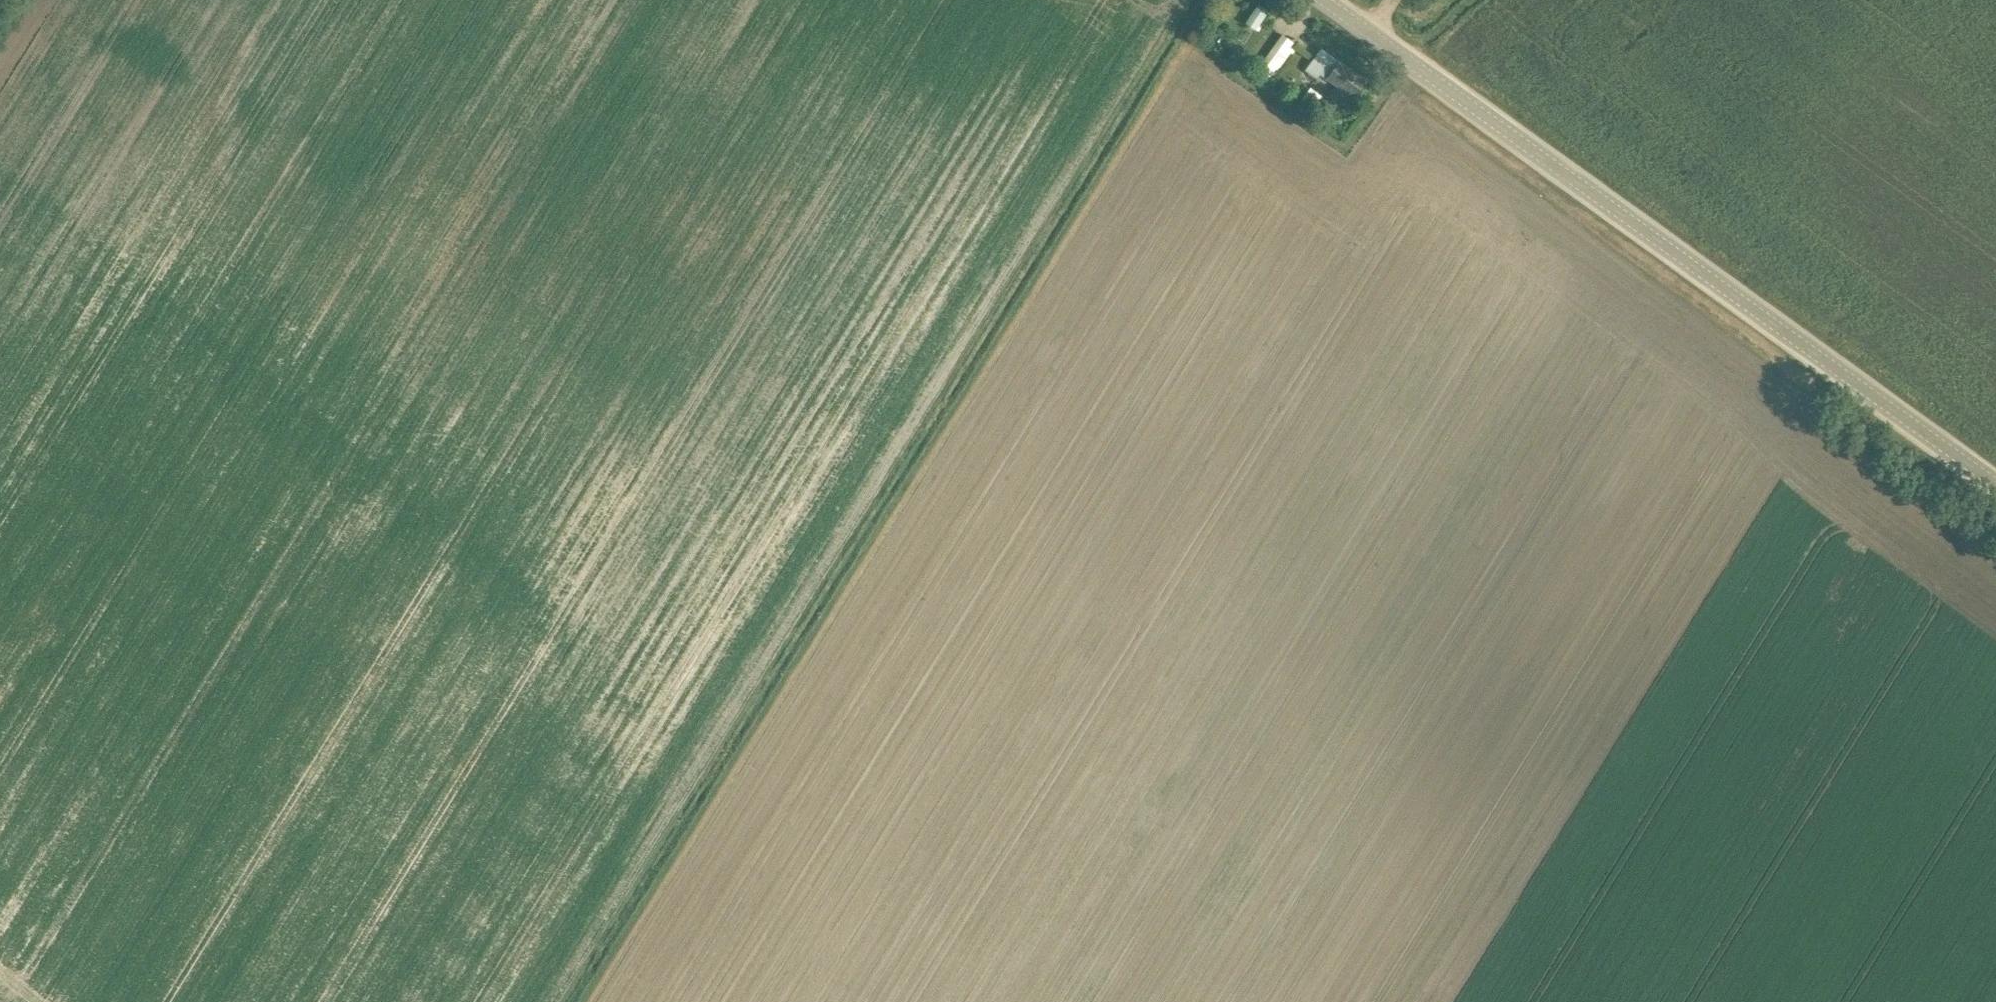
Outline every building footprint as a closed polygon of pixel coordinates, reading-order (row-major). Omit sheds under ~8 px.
[(1283,34),(1262,62),(1271,69),(1274,71),(1294,42),(1283,34)] [(1322,47),(1309,64),(1305,69),(1317,77),(1320,73),(1335,83),(1326,96),(1335,102),(1340,95),(1350,102),(1367,79),(1322,47)] [(1268,73),(1271,69),(1262,62),(1255,72),(1267,80),(1271,75),(1268,73)]
